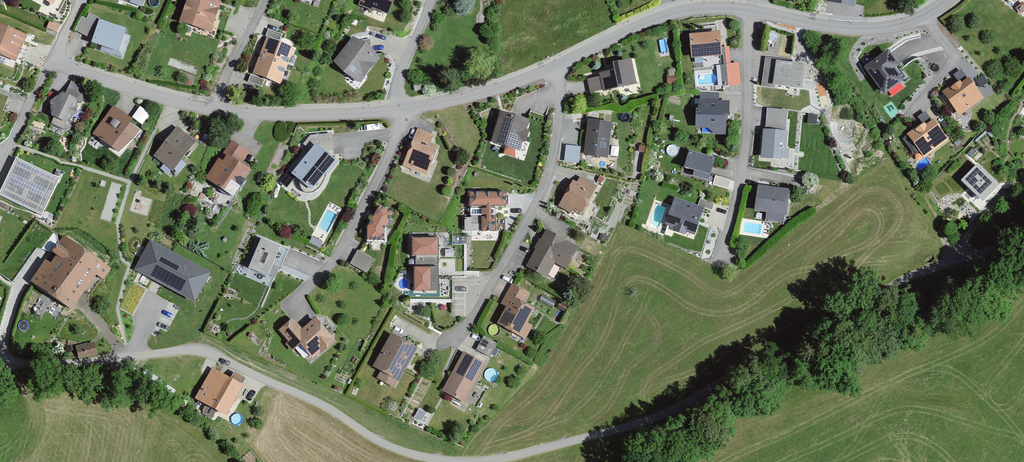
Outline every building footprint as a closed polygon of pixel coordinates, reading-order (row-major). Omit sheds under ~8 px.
[(141,9),(144,0),(119,0),(141,9)] [(209,0),(186,0),(178,23),(209,34),(220,4),(209,0)] [(357,6),(372,13),(373,11),(387,17),(394,0),(360,0),(357,6)] [(824,2),(854,8),(855,0),(825,0),(824,2)] [(1022,4),(1015,9),(1019,14),(1023,10),(1023,7),(1022,4)] [(98,20),(88,15),(86,20),(82,18),(74,32),(88,39),(98,20)] [(98,22),(90,45),(101,49),(99,53),(115,59),(125,31),(98,22)] [(0,26),(0,57),(14,63),(26,37),(0,26)] [(281,35),(267,30),(264,37),(278,42),(281,35)] [(720,34),(689,36),(691,60),(722,58),(723,67),(719,68),(721,88),(740,86),(738,65),(730,66),(728,49),(721,50),(720,34)] [(266,39),(252,75),(279,86),(293,49),(266,39)] [(379,59),(352,39),(333,63),(359,83),(379,59)] [(889,49),(863,67),(883,96),(909,78),(889,49)] [(802,91),(806,66),(777,62),(777,60),(764,58),(760,87),(774,89),(774,87),(802,91)] [(636,86),(631,60),(612,64),(614,72),(598,75),(599,79),(587,81),(590,94),(602,92),(602,93),(636,86)] [(967,80),(961,71),(953,76),(958,83),(943,94),(959,117),(983,100),(968,79),(967,80)] [(988,83),(982,75),(975,81),(980,88),(988,83)] [(263,81),(250,76),(247,84),(261,89),(263,81)] [(676,86),(675,76),(666,76),(666,86),(676,86)] [(50,126),(64,131),(65,124),(77,116),(76,104),(83,107),(84,105),(82,96),(77,94),(80,88),(70,83),(65,96),(61,95),(50,103),(51,119),(53,119),(50,126)] [(695,129),(708,130),(714,135),(726,136),(727,104),(718,104),(719,96),(699,96),(699,102),(698,102),(697,110),(695,110),(695,129)] [(92,135),(118,154),(131,141),(138,132),(128,125),(131,121),(112,108),(92,135)] [(150,116),(140,108),(131,119),(142,127),(150,116)] [(529,121),(500,113),(491,143),(520,152),(522,143),(526,144),(530,132),(526,131),(529,121)] [(931,122),(925,113),(916,118),(921,125),(906,135),(907,137),(902,140),(913,157),(919,154),(923,160),(948,143),(934,120),(931,122)] [(815,126),(816,117),(808,116),(807,125),(815,126)] [(607,160),(611,125),(586,122),(583,158),(607,160)] [(785,124),(765,122),(765,131),(762,131),(760,160),(781,161),(781,160),(788,161),(788,152),(786,152),(788,133),(785,133),(785,124)] [(194,143),(176,128),(152,157),(171,172),(194,143)] [(432,136),(417,130),(403,167),(426,176),(437,148),(429,145),(432,136)] [(337,163),(323,152),(332,152),(331,135),(309,137),(301,146),(310,152),(291,175),(310,190),(323,173),(327,176),(337,163)] [(248,154),(230,142),(204,181),(232,199),(250,172),(240,165),(248,154)] [(579,149),(566,147),(564,163),(577,165),(579,149)] [(715,159),(689,152),(684,169),(694,172),(693,177),(708,181),(715,159)] [(42,215),(59,181),(15,159),(0,189),(0,194),(42,215)] [(293,180),(287,175),(279,184),(285,189),(293,180)] [(577,184),(572,182),(557,209),(571,216),(573,211),(582,216),(597,189),(579,180),(577,184)] [(789,191),(757,186),(754,212),(766,214),(765,220),(783,223),(784,216),(786,217),(789,191)] [(991,195),(987,188),(974,196),(977,202),(991,195)] [(468,193),(468,208),(485,208),(485,210),(469,210),(469,218),(485,218),(485,220),(463,219),(463,232),(480,232),(480,234),(494,234),(494,220),(490,220),(491,218),(494,218),(494,211),(491,211),(491,208),(506,208),(506,194),(468,193)] [(704,210),(674,200),(665,226),(675,230),(674,233),(684,237),(685,234),(694,237),(704,210)] [(713,205),(700,201),(697,207),(711,211),(713,205)] [(383,242),(383,230),(391,214),(378,207),(367,229),(367,242),(383,242)] [(577,250),(545,232),(525,267),(546,279),(554,264),(565,271),(577,250)] [(69,242),(62,237),(29,283),(70,311),(95,276),(102,281),(110,270),(88,254),(94,246),(75,233),(69,242)] [(287,250),(259,238),(247,268),(267,276),(273,264),(280,267),(287,250)] [(437,292),(437,240),(411,240),(411,258),(415,258),(415,268),(412,268),(412,292),(437,292)] [(206,271),(152,242),(137,269),(191,298),(206,271)] [(372,262),(357,253),(349,266),(365,275),(372,262)] [(529,294),(510,284),(499,305),(505,309),(496,325),(524,340),(531,327),(526,325),(535,310),(524,304),(529,294)] [(160,299),(153,290),(145,297),(152,306),(160,299)] [(335,343),(314,319),(301,330),(292,320),(277,332),(287,344),(285,346),(291,353),(299,346),(313,362),(335,343)] [(416,350),(390,335),(372,367),(380,372),(376,379),(394,389),(416,350)] [(496,344),(483,337),(477,349),(490,356),(496,344)] [(76,342),(78,355),(99,352),(97,339),(76,342)] [(485,364),(463,352),(442,390),(464,402),(485,364)] [(229,381),(211,371),(195,400),(226,417),(242,388),(241,387),(245,380),(233,374),(229,381)]
